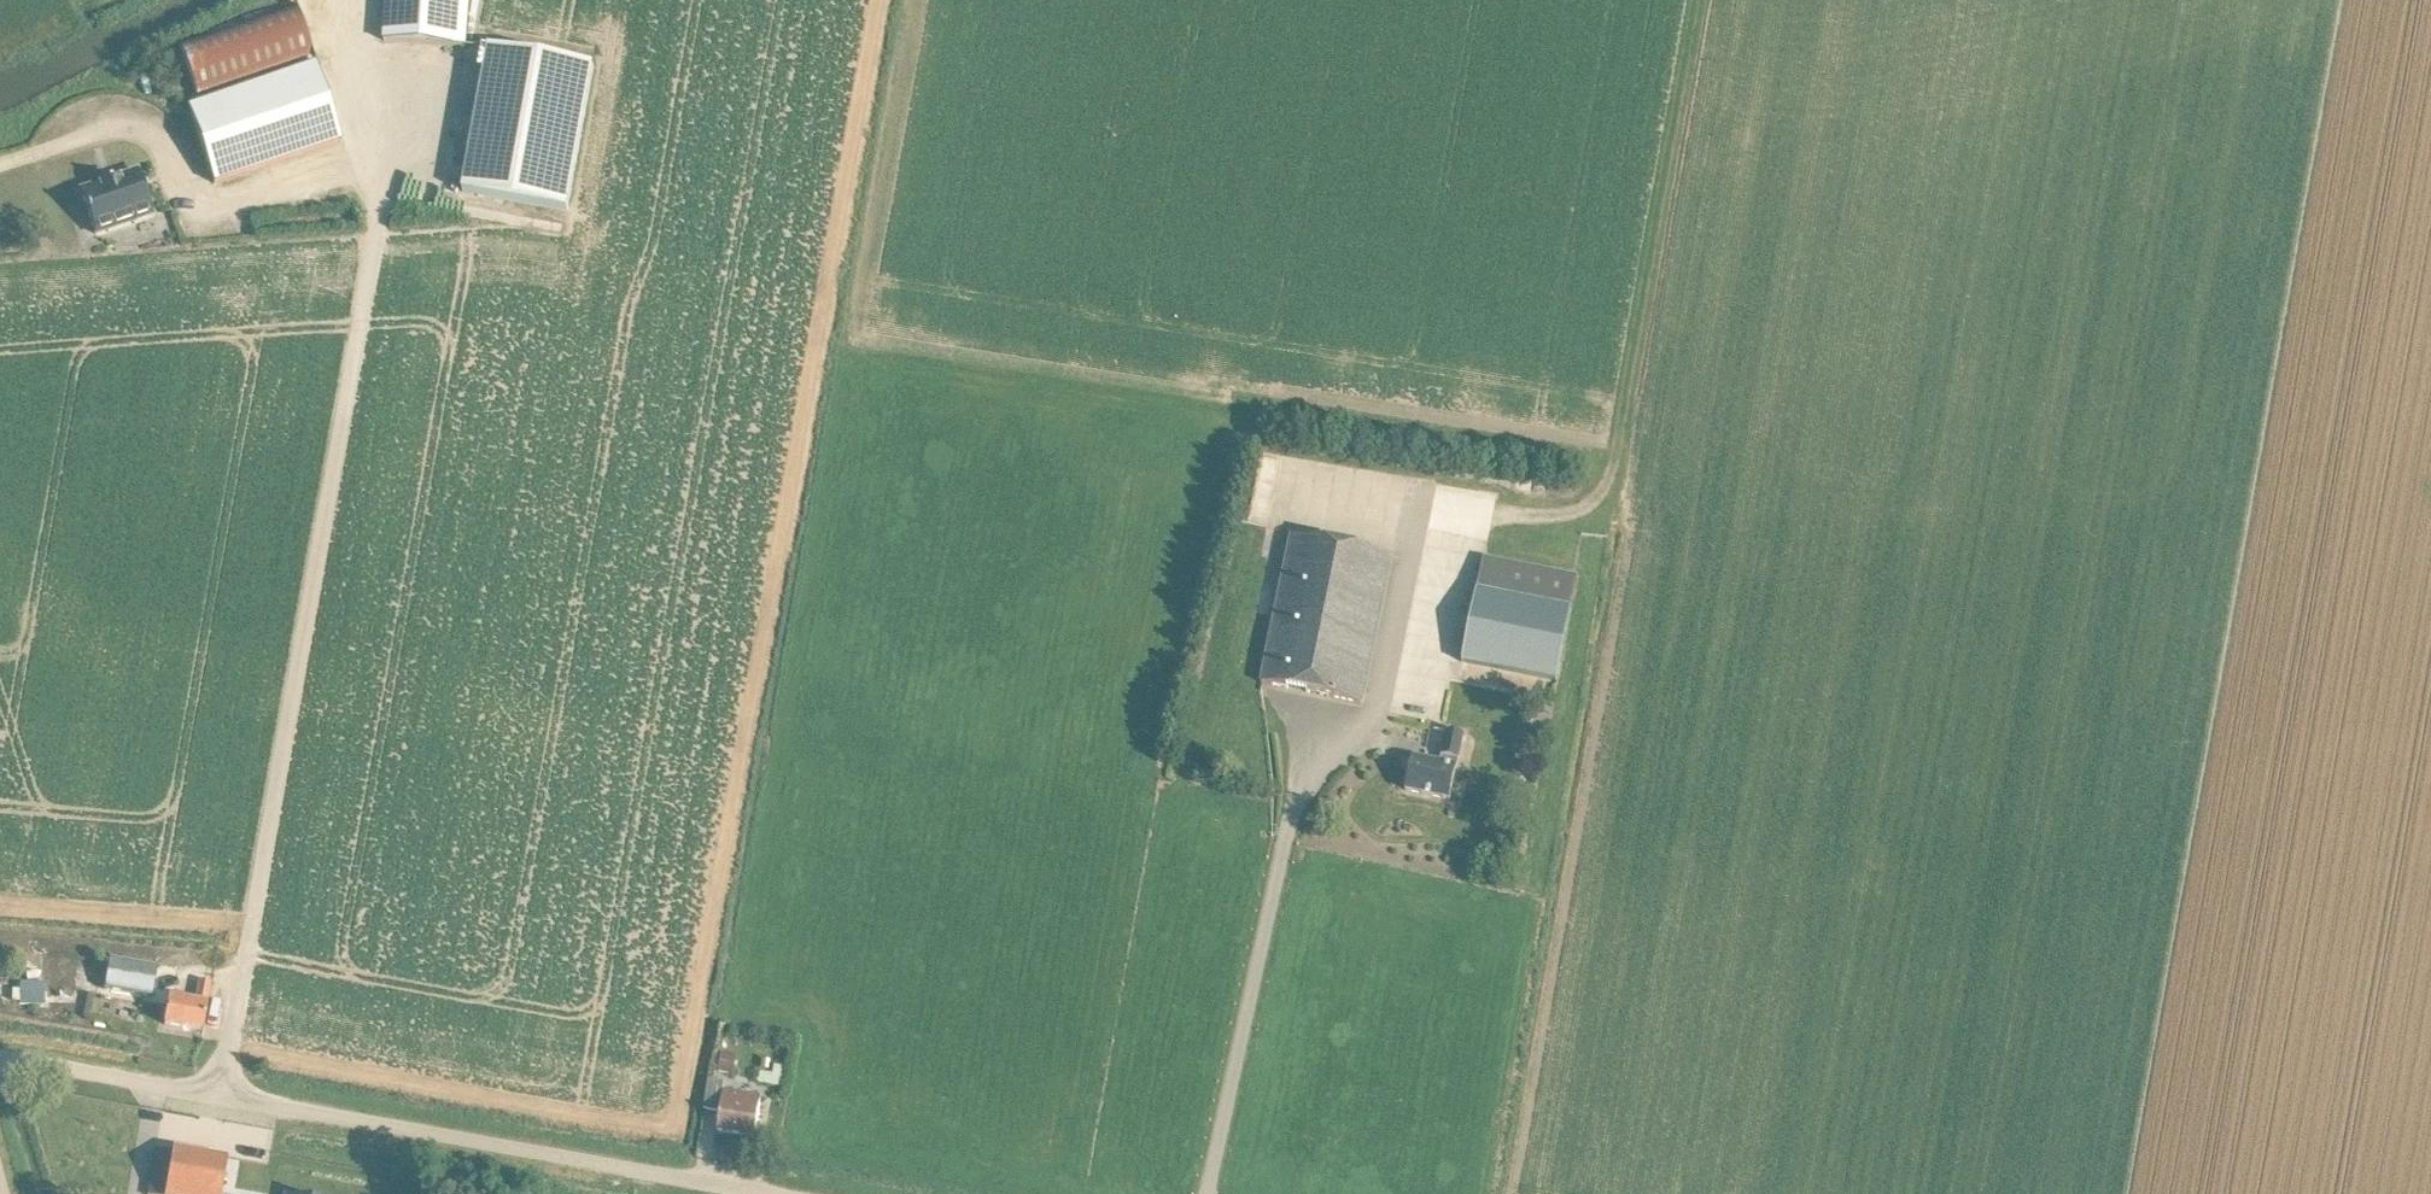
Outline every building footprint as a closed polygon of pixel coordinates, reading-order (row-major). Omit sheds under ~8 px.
[(467,44),(467,41),(470,0),(387,0),(384,41),(466,47),(467,44)] [(199,99),(315,59),(296,5),(180,45),(199,99)] [(569,212),(595,67),(490,48),(463,193),(569,212)] [(214,184),(342,141),(316,65),(188,108),(214,184)] [(95,234),(153,214),(139,172),(81,192),(95,234)] [(1361,704),(1366,680),(1392,555),(1292,535),(1262,684),(1361,704)] [(1558,679),(1573,609),(1579,578),(1486,559),(1465,660),(1558,679)] [(1450,800),(1464,735),(1448,731),(1441,764),(1412,758),(1406,791),(1450,800)] [(153,997),(158,968),(110,960),(105,989),(153,997)] [(203,1032),(211,984),(200,982),(196,1003),(170,999),(165,1025),(203,1032)] [(784,1088),(787,1068),(775,1066),(774,1074),(760,1072),(758,1084),(772,1086),(784,1088)] [(755,1137),(759,1113),(762,1095),(724,1089),(725,1082),(710,1080),(709,1088),(705,1112),(721,1114),(718,1131),(755,1137)] [(173,1149),(173,1152),(156,1149),(149,1193),(222,1193),(228,1158),(173,1149)]
